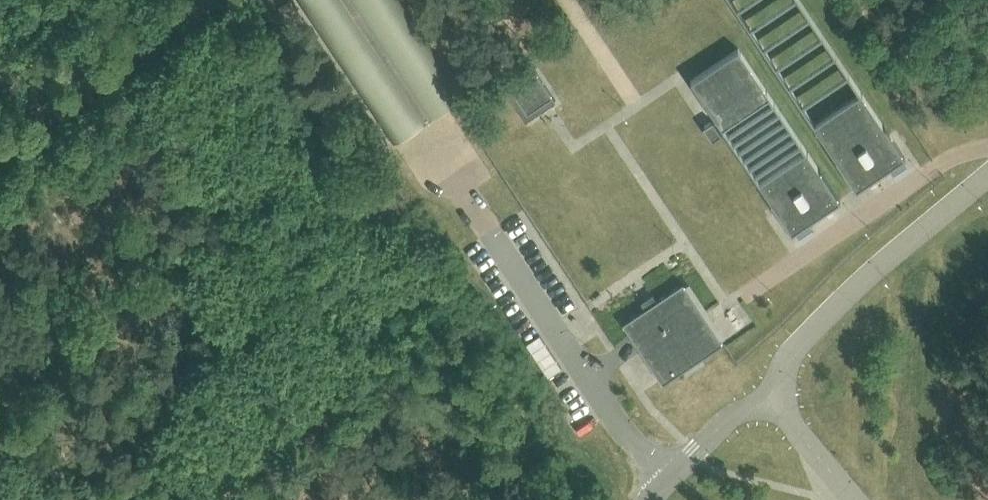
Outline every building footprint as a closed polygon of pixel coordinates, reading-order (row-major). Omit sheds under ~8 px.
[(294,26),(304,19),(291,0),(287,0),(280,5),(294,26)] [(713,114),(722,127),(770,95),(738,48),(691,80),(703,99),(713,114)] [(510,87),(527,112),(553,95),(536,69),(510,87)] [(703,126),(712,140),(722,133),(713,120),(703,126)] [(836,158),(856,189),(905,156),(890,134),(885,126),(884,126),(836,158)] [(367,133),(379,151),(388,145),(376,127),(367,133)] [(891,170),(896,179),(910,169),(905,161),(891,170)] [(782,218),(791,232),(841,199),(820,168),(819,169),(772,201),(771,201),(777,210),(782,218)] [(796,233),(802,242),(816,232),(810,224),(796,233)] [(632,337),(663,383),(722,343),(723,342),(683,282),(656,299),(655,296),(654,295),(643,303),(644,304),(645,307),(622,322),(630,334),(631,335),(632,337)] [(527,343),(549,376),(562,367),(540,334),(527,343)]
